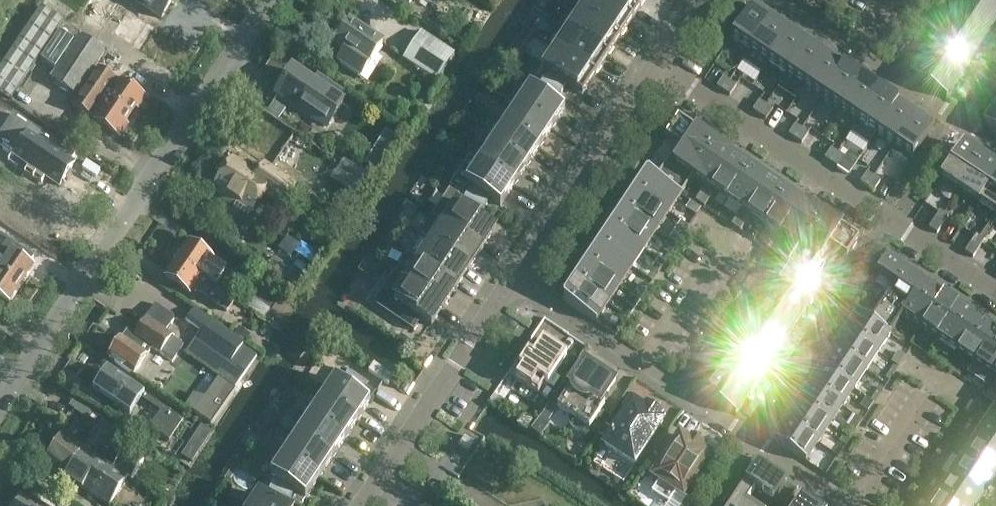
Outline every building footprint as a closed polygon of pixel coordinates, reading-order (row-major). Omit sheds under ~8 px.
[(116,0),(89,0),(82,11),(101,23),(116,0)] [(162,19),(174,0),(134,0),(162,19)] [(606,0),(589,0),(582,11),(621,37),(634,18),(606,0)] [(634,18),(646,0),(606,0),(634,18)] [(994,0),(965,0),(962,4),(995,26),(995,24),(995,1),(994,0)] [(827,18),(836,5),(833,2),(824,16),(827,18)] [(995,26),(962,4),(950,22),(983,44),(995,26)] [(750,51),(772,18),(753,6),(731,38),(750,51)] [(64,22),(41,7),(0,69),(0,91),(12,99),(19,89),(64,22)] [(140,50),(156,27),(129,9),(114,32),(138,48),(140,50)] [(621,37),(582,11),(570,30),(609,56),(621,37)] [(922,30),(931,16),(927,14),(918,27),(922,30)] [(768,63),(790,30),(772,18),(750,51),(768,63)] [(983,44),(950,22),(938,40),(971,62),(983,44)] [(361,78),(383,45),(350,23),(335,46),(345,53),(338,63),(361,78)] [(913,43),(922,30),(918,27),(909,41),(913,43)] [(609,56),(570,30),(557,49),(596,75),(609,56)] [(786,75),(808,42),(790,30),(768,63),(786,75)] [(56,69),(74,40),(60,31),(41,59),(56,69)] [(437,81),(455,54),(422,31),(403,59),(437,81)] [(76,95),(105,52),(80,35),(51,79),(64,87),(76,95)] [(971,62),(938,40),(926,58),(959,80),(971,62)] [(804,87),(826,54),(808,42),(786,75),(804,87)] [(557,105),(571,87),(583,95),(596,75),(557,49),(544,69),(553,75),(539,93),(530,87),(517,106),(552,130),(565,110),(557,105)] [(898,65),(907,52),(903,50),(894,63),(898,65)] [(822,99),(843,68),(844,66),(826,54),(804,87),(822,99)] [(739,70),(757,79),(763,67),(745,58),(739,70)] [(959,80),(926,58),(913,77),(946,99),(959,80)] [(840,111),(861,80),(862,78),(844,66),(843,68),(822,99),(840,111)] [(146,98),(123,83),(122,83),(99,67),(86,87),(130,115),(135,107),(138,109),(146,98)] [(292,71),(278,92),(327,126),(348,96),(322,78),(316,87),(292,71)] [(723,91),(730,81),(723,77),(717,87),(723,91)] [(858,123),(879,92),(880,90),(862,78),(861,80),(840,111),(858,123)] [(730,95),(737,85),(730,81),(723,91),(730,95)] [(130,115),(86,87),(74,106),(97,121),(120,137),(127,126),(124,124),(130,115)] [(876,135),(896,104),(898,102),(880,90),(879,92),(858,123),(876,135)] [(759,115),(766,105),(759,100),(753,110),(759,115)] [(894,147),(914,116),(916,114),(898,102),(896,104),(876,135),(894,147)] [(766,119),(773,109),(766,105),(759,115),(766,119)] [(552,130),(517,106),(504,125),(539,149),(552,130)] [(995,106),(984,124),(995,132),(995,106)] [(913,159),(933,128),(934,126),(916,114),(914,116),(894,147),(913,159)] [(693,176),(715,143),(678,118),(665,137),(678,145),(656,178),(655,179),(681,196),(694,176),(693,176)] [(71,139),(76,130),(64,123),(59,131),(71,139)] [(539,149),(504,125),(491,145),(526,168),(539,149)] [(795,139),(802,129),(795,125),(789,135),(795,139)] [(847,140),(865,151),(872,138),(855,128),(847,140)] [(802,143),(809,133),(802,129),(795,139),(802,143)] [(30,137),(16,157),(60,187),(74,167),(30,137)] [(711,188),(733,155),(715,143),(693,176),(694,176),(707,185),(711,188)] [(526,168),(491,145),(479,163),(514,187),(526,168)] [(960,191),(982,158),(963,145),(941,178),(960,191)] [(831,163),(838,153),(831,148),(825,158),(831,163)] [(838,167),(845,157),(838,153),(831,163),(838,167)] [(729,200),(751,167),(733,155),(711,188),(715,191),(729,200)] [(995,175),(995,167),(982,158),(960,191),(978,202),(995,175)] [(296,185),(265,163),(257,175),(233,159),(212,190),(233,206),(238,199),(252,209),(263,194),(281,206),(296,185)] [(514,187),(479,163),(466,183),(473,188),(465,196),(485,209),(489,198),(501,206),(514,187)] [(747,212),(769,179),(751,167),(729,200),(743,209),(747,212)] [(867,187),(874,177),(867,172),(861,182),(867,187)] [(681,196),(655,179),(656,178),(648,173),(636,192),(669,214),(681,196)] [(995,214),(995,175),(978,202),(995,214)] [(874,191),(880,181),(874,177),(867,187),(874,191)] [(765,224),(787,191),(769,179),(747,212),(751,214),(765,224)] [(710,198),(715,191),(711,188),(707,185),(701,193),(710,198)] [(783,236),(805,203),(787,191),(765,224),(779,233),(783,236)] [(669,214),(636,192),(624,210),(657,232),(669,214)] [(705,206),(710,198),(701,193),(696,201),(705,206)] [(496,229),(477,217),(478,216),(479,217),(483,211),(485,209),(465,196),(464,198),(460,204),(461,205),(461,206),(459,204),(445,225),(483,250),(496,229)] [(801,248),(811,233),(823,215),(805,203),(783,236),(787,238),(800,247),(801,248)] [(746,222),(751,214),(747,212),(743,209),(737,217),(746,222)] [(657,232),(624,210),(612,228),(645,250),(657,232)] [(688,227),(697,213),(693,211),(685,224),(688,227)] [(943,225),(948,216),(940,211),(935,219),(943,225)] [(860,239),(823,215),(811,233),(830,245),(829,246),(847,258),(860,239)] [(740,230),(746,222),(737,217),(732,225),(740,230)] [(937,233),(943,225),(935,219),(929,228),(937,233)] [(679,240),(688,227),(685,224),(676,238),(679,240)] [(483,250),(445,225),(433,244),(470,269),(483,250)] [(645,250),(612,228),(600,246),(633,267),(645,250)] [(782,246),(787,238),(783,236),(779,233),(773,241),(782,246)] [(807,279),(829,246),(830,245),(811,233),(801,248),(800,247),(787,267),(807,280),(807,279)] [(30,264),(34,258),(0,235),(0,269),(22,284),(34,267),(30,264)] [(979,249),(984,240),(976,235),(971,243),(979,249)] [(776,254),(782,246),(773,241),(768,249),(776,254)] [(214,260),(188,242),(177,259),(202,277),(205,272),(209,275),(217,263),(214,260)] [(973,257),(979,249),(971,243),(965,252),(973,257)] [(470,269),(433,244),(420,263),(457,288),(470,269)] [(633,267),(600,246),(588,264),(621,285),(633,267)] [(664,263),(673,249),(669,247),(661,260),(664,263)] [(759,274),(768,261),(764,258),(755,271),(759,274)] [(924,282),(888,258),(876,275),(894,286),(895,286),(914,298),(924,282)] [(220,290),(227,281),(217,274),(211,283),(202,277),(177,259),(165,277),(191,294),(194,289),(227,311),(235,300),(220,290)] [(655,276),(664,263),(661,260),(652,273),(655,276)] [(457,288),(420,263),(408,282),(445,306),(457,288)] [(621,285),(588,264),(576,282),(609,303),(621,285)] [(820,288),(807,279),(807,280),(787,267),(775,285),(808,306),(820,288)] [(22,284),(0,269),(0,296),(10,302),(22,284)] [(750,287),(759,274),(755,271),(747,285),(750,287)] [(445,306),(408,282),(394,301),(401,306),(393,315),(412,327),(417,316),(432,326),(445,306)] [(609,303),(576,282),(563,300),(596,322),(609,303)] [(921,327),(942,294),(924,282),(914,298),(903,315),(903,316),(921,327)] [(640,299),(649,285),(646,283),(637,296),(640,299)] [(903,315),(914,298),(895,286),(894,286),(871,321),(871,322),(890,335),(903,316),(903,315)] [(270,308),(250,294),(243,304),(264,319),(270,308)] [(735,310),(744,297),(740,294),(731,307),(735,310)] [(939,339),(960,306),(942,294),(921,327),(939,339)] [(631,312),(640,299),(637,296),(628,309),(631,312)] [(184,345),(166,333),(176,318),(156,304),(135,335),(128,330),(109,358),(114,361),(134,375),(152,348),(172,362),(184,345)] [(874,313),(864,306),(860,312),(870,319),(874,313)] [(957,351),(978,318),(960,306),(939,339),(957,351)] [(244,342),(242,340),(195,307),(186,321),(200,331),(186,351),(221,375),(244,342)] [(726,323),(735,310),(731,307),(723,321),(726,323)] [(890,335),(871,322),(871,321),(858,313),(845,331),(878,353),(890,335)] [(995,331),(995,330),(978,318),(957,351),(975,363),(995,331)] [(617,334),(625,321),(622,319),(613,332),(617,334)] [(784,342),(751,321),(739,339),(772,360),(784,342)] [(711,346),(720,332),(716,330),(708,343),(711,346)] [(912,339),(899,330),(897,334),(910,343),(912,339)] [(261,340),(248,331),(242,339),(255,349),(261,340)] [(878,353),(845,331),(833,349),(866,371),(878,353)] [(995,370),(995,331),(975,363),(993,375),(995,370)] [(772,360),(739,339),(727,356),(760,378),(772,360)] [(926,348),(912,339),(910,343),(923,352),(926,348)] [(548,385),(565,360),(567,357),(555,349),(543,342),(539,348),(535,346),(529,354),(528,353),(520,367),(523,369),(516,379),(538,393),(545,383),(548,385)] [(702,359),(711,346),(708,343),(699,357),(702,359)] [(866,371),(833,349),(821,367),(854,389),(866,371)] [(898,366),(907,353),(903,351),(894,364),(898,366)] [(948,363),(935,354),(933,358),(946,367),(948,363)] [(138,389),(131,385),(137,377),(134,375),(114,361),(94,390),(123,410),(138,389)] [(962,372),(948,363),(946,367),(959,376),(962,372)] [(600,404),(615,381),(599,370),(598,371),(587,364),(558,408),(571,418),(570,421),(571,425),(573,428),(576,431),(580,431),(584,431),(587,428),(589,430),(604,407),(600,404)] [(889,380),(898,366),(894,364),(886,377),(889,380)] [(687,382),(696,368),(693,366),(684,379),(687,382)] [(854,389),(821,367),(810,385),(842,407),(854,389)] [(370,402),(359,395),(367,386),(348,373),(343,384),(335,379),(322,398),(357,422),(370,402)] [(220,376),(196,411),(214,423),(238,388),(220,376)] [(984,387),(971,378),(969,382),(982,391),(984,387)] [(842,407),(810,385),(798,403),(830,425),(842,407)] [(874,402),(883,389),(879,387),(870,400),(874,402)] [(984,387),(982,391),(995,400),(995,399),(995,395),(984,387)] [(357,422),(322,398),(309,417),(344,441),(357,422)] [(969,413),(977,400),(974,398),(965,411),(969,413)] [(865,416),(874,402),(870,400),(861,413),(865,416)] [(635,465),(665,418),(647,406),(645,409),(633,401),(604,445),(635,465)] [(830,425),(798,403),(786,421),(818,443),(830,425)] [(985,424),(995,432),(995,407),(985,424)] [(960,427),(969,413),(965,411),(956,424),(960,427)] [(344,441),(309,417),(297,436),(332,460),(344,441)] [(818,443),(786,421),(773,440),(806,462),(818,443)] [(850,438),(859,425),(855,423),(846,436),(850,438)] [(985,424),(973,442),(995,458),(995,432),(985,424)] [(112,461),(128,438),(112,427),(95,451),(112,461)] [(139,461),(126,452),(115,469),(63,434),(45,462),(65,476),(92,494),(89,498),(95,502),(97,498),(109,505),(111,505),(129,478),(128,478),(139,461)] [(945,449),(953,436),(950,434),(941,447),(945,449)] [(332,460),(297,436),(284,455),(319,479),(332,460)] [(469,456),(477,443),(465,436),(457,448),(469,456)] [(683,495),(709,455),(699,449),(702,445),(692,438),(690,442),(680,436),(654,476),(660,480),(652,493),(669,504),(677,491),(683,495)] [(841,452),(850,438),(846,436),(838,449),(841,452)] [(973,442),(961,460),(994,482),(995,479),(995,458),(973,442)] [(936,463),(945,449),(941,447),(932,460),(936,463)] [(299,494),(306,498),(319,479),(284,455),(271,475),(279,480),(266,498),(260,494),(252,505),(291,505),(299,494)] [(826,474),(835,461),(831,458),(822,472),(826,474)] [(994,482),(961,460),(949,478),(982,500),(994,482)] [(747,501),(755,489),(774,501),(786,483),(757,465),(729,505),(753,505),(747,501)] [(921,485),(930,472),(926,469),(917,483),(921,485)] [(949,478),(937,496),(952,505),(978,505),(982,500),(949,478)] [(912,498),(921,485),(917,483),(909,496),(912,498)] [(27,495),(20,505),(44,505),(27,495)] [(937,496),(930,505),(952,505),(937,496)] [(804,498),(798,505),(816,505),(804,498)]
